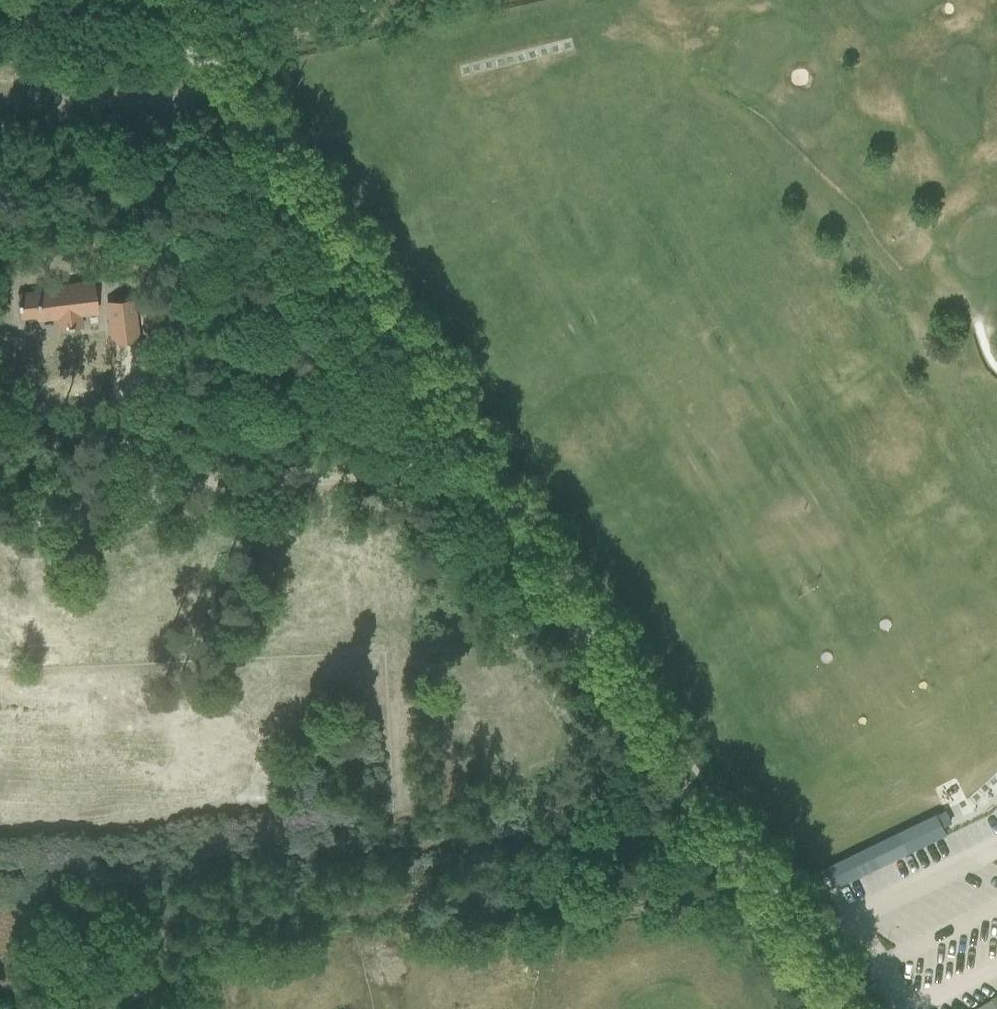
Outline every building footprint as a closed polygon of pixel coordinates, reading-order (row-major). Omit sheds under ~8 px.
[(16,81),(16,68),(0,69),(0,82),(16,81)] [(94,283),(36,290),(40,320),(59,318),(61,331),(83,328),(81,315),(98,313),(94,283)] [(134,299),(108,302),(111,325),(137,321),(134,299)] [(953,824),(946,811),(945,812),(937,816),(943,828),(953,824)] [(958,832),(850,884),(860,903),(968,851),(964,843),(971,840),(968,834),(961,837),(958,832)] [(837,884),(829,868),(818,874),(825,890),(837,884)]
